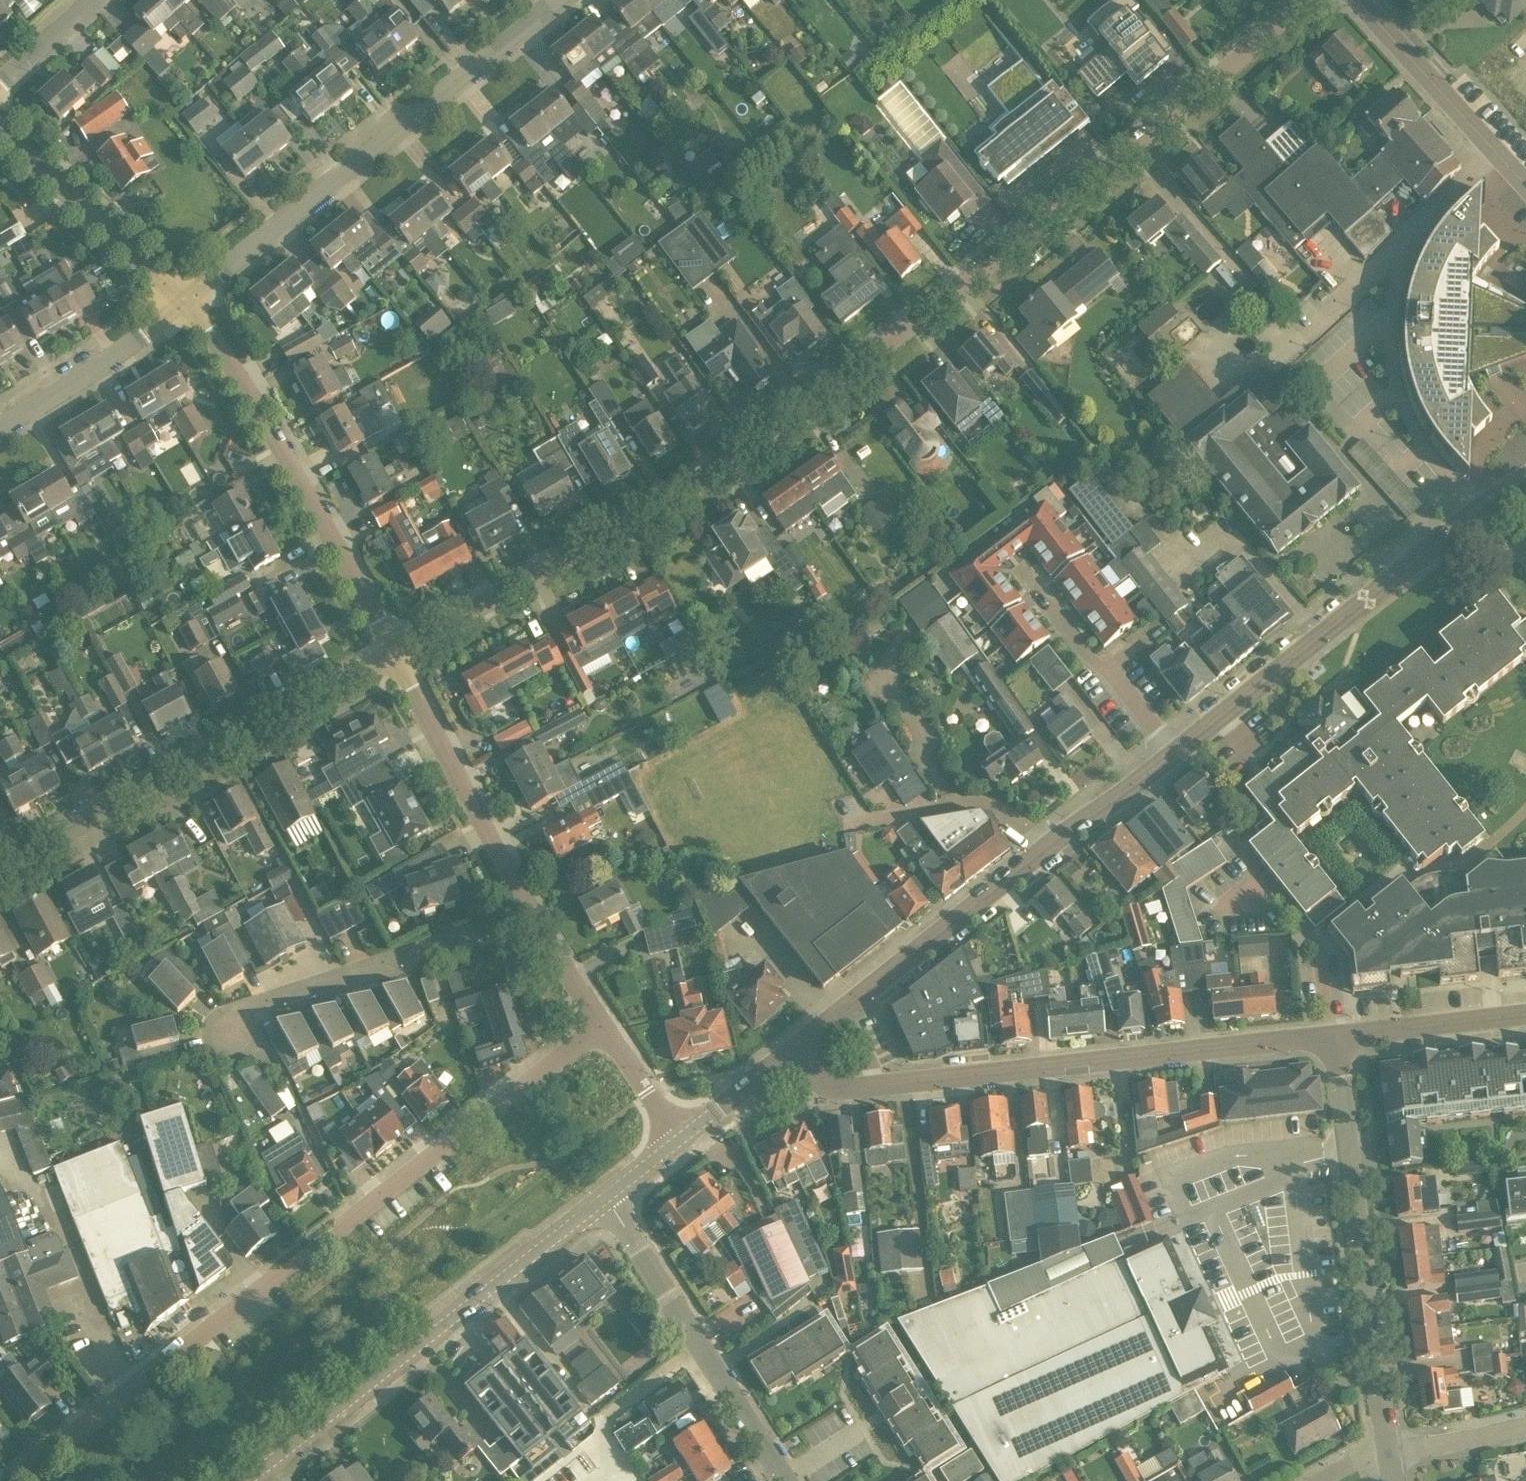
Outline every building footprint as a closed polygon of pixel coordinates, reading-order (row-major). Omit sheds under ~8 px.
[(10,17),(5,12),(15,3),(18,7),(26,0),(0,0),(0,26),(10,17)] [(190,34),(159,0),(147,0),(144,3),(140,2),(133,7),(134,12),(133,12),(141,21),(122,38),(122,37),(121,38),(133,52),(134,50),(164,83),(174,73),(153,50),(163,41),(155,31),(162,25),(170,33),(172,31),(181,41),(190,34)] [(190,34),(192,36),(204,26),(185,4),(190,0),(159,0),(190,34)] [(214,0),(195,0),(200,5),(201,4),(218,23),(228,14),(214,0)] [(228,14),(237,6),(232,0),(214,0),(228,14)] [(306,0),(287,0),(278,7),(286,17),(306,0)] [(398,56),(419,39),(388,0),(354,0),(356,3),(355,3),(398,56)] [(449,15),(467,0),(437,0),(449,15)] [(608,1),(612,6),(610,7),(631,32),(622,39),(647,71),(660,61),(643,41),(634,30),(642,23),(651,34),(662,25),(652,14),(652,15),(639,0),(610,0),(608,1)] [(652,15),(652,14),(669,0),(639,0),(652,15)] [(1139,29),(1129,16),(1137,9),(1130,0),(1116,0),(1104,10),(1114,23),(1098,36),(1109,49),(1077,75),(1093,94),(1104,85),(1107,90),(1125,75),(1136,88),(1167,62),(1162,56),(1170,49),(1148,22),(1139,29)] [(1170,3),(1166,0),(1150,0),(1146,5),(1159,17),(1170,3)] [(1494,17),(1495,15),(1502,23),(1507,19),(1509,21),(1525,5),(1525,0),(1479,0),(1494,17)] [(377,73),(398,56),(355,3),(348,10),(368,35),(355,45),(377,73)] [(719,32),(730,23),(715,4),(704,13),(719,32)] [(1160,21),(1183,50),(1185,48),(1197,39),(1177,13),(1174,10),(1172,11),(1160,21)] [(699,11),(688,19),(708,44),(719,35),(703,15),(699,11)] [(572,38),(592,62),(611,47),(619,56),(636,79),(647,71),(622,39),(613,46),(593,21),(589,17),(579,26),(582,30),(572,38)] [(341,51),(331,38),(323,28),(310,38),(323,54),(329,61),(341,51)] [(331,38),(341,51),(352,42),(342,29),(331,38)] [(254,47),(266,63),(284,49),(272,33),(254,47)] [(1372,68),(1341,35),(1327,48),(1323,45),(1308,59),(1319,71),(1343,97),(1355,87),(1353,85),(1372,68)] [(128,55),(133,52),(121,38),(109,49),(116,56),(123,49),(128,55)] [(560,40),(550,49),(553,53),(552,55),(572,79),(592,62),(572,38),(563,45),(560,40)] [(290,57),(332,109),(353,91),(329,61),(323,54),(311,63),(300,49),(290,57)] [(100,89),(114,77),(94,55),(80,67),(84,71),(71,83),(64,75),(39,98),(59,120),(88,95),(86,93),(95,84),(100,89)] [(332,109),(290,57),(282,63),(294,78),(292,79),(300,90),(289,99),(311,125),(332,109)] [(243,67),(239,62),(229,70),(233,74),(223,83),(238,102),(260,85),(244,66),(243,67)] [(988,92),(1008,117),(990,131),(997,141),(976,159),(980,164),(978,166),(983,172),(985,170),(993,180),(998,175),(1006,185),(1042,156),(1054,146),(1041,130),(1062,113),(1077,133),(1088,124),(1063,93),(1060,96),(1053,86),(1046,92),(1023,64),(988,92)] [(578,104),(595,125),(606,116),(575,78),(563,88),(577,105),(578,104)] [(551,92),(550,93),(548,90),(538,97),(540,101),(531,109),(552,134),(573,118),(551,92)] [(89,142),(130,113),(116,92),(74,121),(89,142)] [(1398,156),(1429,130),(1395,92),(1365,119),(1366,121),(1360,127),(1369,137),(1376,131),(1389,146),(1398,156)] [(197,135),(218,119),(203,99),(181,116),(197,135)] [(609,154),(614,149),(595,126),(595,125),(578,104),(577,105),(584,113),(572,123),(580,132),(592,146),(594,145),(599,151),(604,147),(609,154)] [(237,124),(267,161),(289,142),(261,107),(239,124),(238,123),(237,124)] [(531,150),(532,148),(541,141),(555,158),(565,150),(552,134),(531,109),(522,116),(520,112),(508,120),(511,125),(517,132),(531,150)] [(862,136),(874,127),(862,113),(846,125),(854,135),(858,131),(862,136)] [(1398,156),(1389,146),(1348,183),(1316,147),(1289,172),(1243,119),(1218,140),(1244,171),(1233,180),(1232,179),(1231,179),(1253,203),(1293,250),(1303,241),(1300,238),(1326,216),(1364,259),(1393,232),(1372,208),(1404,179),(1414,191),(1424,201),(1460,168),(1451,158),(1452,157),(1429,130),(1398,156)] [(244,179),(267,161),(237,124),(215,142),(244,179)] [(124,138),(97,156),(110,174),(122,192),(135,183),(148,174),(140,163),(150,156),(141,143),(131,150),(124,138)] [(491,140),(471,157),(491,182),(491,181),(510,166),(512,165),(498,148),(491,140)] [(919,164),(906,175),(917,190),(916,191),(921,196),(919,200),(919,203),(926,212),(929,212),(933,211),(943,224),(966,205),(970,211),(972,212),(974,211),(985,202),(939,145),(922,159),(931,171),(927,174),(919,164)] [(695,180),(719,163),(709,150),(686,167),(695,180)] [(499,191),(491,181),(491,182),(471,157),(451,173),(471,198),(482,189),(490,198),(499,191)] [(1253,203),(1231,179),(1224,185),(1201,157),(1178,176),(1214,218),(1225,209),(1234,219),(1253,203)] [(523,159),(512,168),(533,195),(544,186),(523,159)] [(411,205),(431,230),(452,213),(432,188),(411,205)] [(1475,231),(1479,228),(1481,189),(1459,208),(1460,209),(1447,222),(1436,235),(1427,250),(1417,269),(1411,289),(1406,309),(1404,330),(1404,350),(1407,371),(1412,391),(1419,410),(1428,426),(1437,441),(1448,455),(1468,476),(1469,438),(1466,434),(1469,431),(1473,436),(1491,420),(1479,405),(1470,388),(1463,370),(1482,365),(1485,372),(1488,380),(1501,374),(1498,367),(1496,361),(1525,353),(1525,306),(1490,286),(1486,293),(1470,286),(1478,272),(1487,259),(1499,247),(1483,230),(1478,234),(1475,231)] [(848,235),(848,234),(860,225),(837,195),(825,205),(848,235)] [(462,207),(484,235),(495,226),(473,198),(462,207)] [(848,235),(825,205),(820,199),(813,205),(833,230),(828,234),(814,245),(820,252),(814,257),(839,290),(828,298),(847,322),(878,297),(850,262),(862,253),(848,234),(848,235)] [(1186,238),(1173,223),(1174,222),(1156,200),(1126,224),(1144,246),(1148,243),(1150,246),(1165,235),(1180,254),(1183,252),(1203,276),(1222,261),(1196,230),(1186,238)] [(431,230),(411,205),(402,212),(399,208),(388,217),(392,221),(390,222),(410,247),(412,245),(421,238),(431,251),(442,243),(431,230)] [(473,243),(484,235),(462,207),(450,217),(465,236),(466,235),(473,243)] [(910,238),(921,229),(905,209),(875,233),(868,224),(857,233),(881,264),(885,260),(900,279),(919,263),(902,241),(908,236),(910,238)] [(340,223),(332,230),(353,255),(373,240),(352,214),(351,214),(348,210),(337,220),(340,223)] [(696,217),(680,229),(710,270),(727,258),(696,217)] [(714,275),(710,270),(680,229),(658,245),(666,256),(676,249),(702,284),(714,275)] [(334,270),(342,263),(352,275),(363,267),(353,255),(332,230),(323,237),(320,233),(309,242),(312,246),(311,247),(318,255),(331,272),(334,270)] [(9,247),(1,235),(0,236),(0,252),(9,247)] [(387,260),(399,251),(386,235),(374,244),(381,253),(387,260)] [(1252,270),(1265,259),(1252,243),(1239,254),(1252,270)] [(406,262),(415,272),(417,275),(429,265),(415,249),(403,257),(406,262)] [(1081,305),(1096,292),(1117,276),(1097,251),(1077,268),(1080,272),(1054,293),(1049,288),(1020,311),(1031,325),(1016,338),(1036,362),(1057,345),(1051,337),(1085,310),(1081,305)] [(280,271),(271,279),(301,315),(311,307),(302,296),(309,289),(312,287),(299,271),(292,262),(290,263),(287,259),(278,267),(280,271)] [(1267,292),(1281,281),(1263,261),(1250,272),(1267,292)] [(68,283),(75,279),(65,262),(31,283),(58,326),(79,314),(78,312),(83,309),(68,283)] [(31,283),(24,287),(28,294),(20,299),(0,266),(0,297),(7,308),(15,303),(36,339),(58,326),(31,283)] [(337,274),(325,283),(346,308),(356,298),(337,274)] [(435,274),(425,282),(437,297),(444,292),(444,285),(435,274)] [(280,332),(301,315),(271,279),(250,295),(280,332)] [(535,279),(525,286),(531,295),(535,293),(542,289),(535,279)] [(808,313),(814,308),(793,279),(776,292),(783,301),(767,313),(759,302),(746,312),(771,348),(791,333),(805,353),(826,337),(808,313)] [(341,312),(346,308),(325,283),(314,292),(326,308),(341,312)] [(584,298),(583,298),(591,310),(608,298),(599,286),(593,291),(584,298)] [(7,308),(0,297),(0,359),(1,361),(22,347),(7,322),(1,311),(7,308)] [(1148,340),(1158,331),(1178,315),(1172,308),(1168,303),(1138,328),(1148,340)] [(507,320),(498,305),(486,313),(494,327),(507,320)] [(423,318),(415,325),(430,343),(438,336),(423,318)] [(710,321),(685,339),(714,380),(733,367),(741,379),(750,392),(771,377),(758,360),(753,353),(758,349),(737,320),(735,322),(733,319),(717,331),(710,321)] [(305,355),(325,344),(314,331),(282,349),(289,362),(304,353),(305,355)] [(993,344),(984,334),(963,351),(983,376),(998,364),(1007,375),(1017,367),(996,342),(993,344)] [(325,344),(305,355),(311,366),(295,375),(297,380),(295,385),(299,393),(305,393),(313,408),(340,393),(325,366),(336,360),(337,361),(356,351),(348,337),(337,343),(335,339),(326,345),(325,344)] [(676,379),(689,370),(678,353),(665,362),(676,379)] [(505,366),(499,355),(484,363),(491,375),(489,376),(499,394),(521,382),(510,362),(505,366)] [(647,388),(659,380),(642,355),(630,363),(647,388)] [(1337,507),(1358,489),(1308,429),(1303,433),(1281,407),(1288,402),(1261,368),(1219,403),(1187,365),(1147,398),(1185,443),(1185,442),(1277,554),(1336,506),(1337,507)] [(150,380),(173,418),(187,443),(201,436),(186,411),(181,413),(175,403),(189,394),(172,366),(150,380)] [(968,395),(947,368),(941,373),(939,371),(927,380),(929,382),(923,387),(960,433),(983,415),(992,426),(1004,416),(979,386),(968,395)] [(1055,403),(1048,395),(1047,394),(1049,392),(1031,370),(1020,379),(1038,402),(1040,400),(1047,410),(1055,403)] [(683,391),(669,401),(678,414),(691,433),(719,414),(705,395),(692,376),(691,376),(679,385),(683,391)] [(171,424),(173,418),(150,380),(127,394),(144,422),(154,416),(162,429),(171,424)] [(378,410),(392,402),(380,381),(358,393),(363,401),(344,411),(342,410),(321,422),(340,455),(362,442),(350,422),(376,407),(378,410)] [(604,412),(609,419),(621,412),(602,382),(588,391),(602,413),(604,412)] [(657,419),(649,404),(636,412),(645,426),(634,433),(644,450),(646,449),(652,459),(675,445),(659,418),(657,419)] [(910,418),(902,408),(901,407),(900,406),(898,405),(897,405),(895,405),(894,405),(892,405),(891,406),(890,407),(889,408),(888,409),(887,410),(886,412),(886,413),(886,415),(887,416),(887,418),(888,419),(895,429),(890,432),(911,458),(912,460),(914,461),(916,463),(919,463),(921,464),(924,464),(926,463),(928,462),(931,461),(933,460),(934,458),(936,456),(936,453),(937,451),(937,449),(937,446),(936,444),(935,441),(934,439),(929,433),(938,426),(924,407),(910,418)] [(84,419),(109,463),(121,456),(112,441),(123,434),(107,406),(84,419)] [(608,420),(609,419),(604,412),(602,413),(595,418),(601,427),(584,437),(576,423),(558,434),(559,437),(557,438),(564,449),(563,449),(574,467),(587,459),(604,487),(618,478),(621,479),(625,478),(627,475),(628,472),(630,471),(618,452),(625,448),(608,420)] [(476,429),(483,428),(487,424),(487,417),(482,413),(476,413),(471,418),(472,425),(476,429)] [(452,434),(466,427),(460,415),(446,423),(452,434)] [(109,463),(84,419),(61,432),(77,459),(66,465),(72,475),(73,474),(82,489),(93,483),(91,480),(112,468),(109,463)] [(147,423),(135,430),(146,449),(158,442),(153,434),(147,423)] [(152,458),(148,453),(146,449),(135,430),(122,437),(139,466),(152,458)] [(552,456),(563,449),(564,449),(557,438),(533,453),(547,476),(522,491),(539,520),(576,498),(552,456)] [(806,499),(821,521),(822,520),(814,509),(819,505),(822,509),(841,496),(846,503),(856,496),(826,455),(794,478),(808,498),(806,499)] [(373,458),(349,471),(367,504),(392,491),(391,490),(387,482),(399,475),(400,474),(403,472),(398,463),(395,464),(381,472),(373,459),(373,458)] [(218,465),(206,472),(218,493),(231,486),(218,465)] [(61,505),(72,498),(56,470),(33,484),(50,512),(56,522),(55,522),(57,524),(69,517),(61,505)] [(500,479),(496,471),(483,478),(488,486),(480,490),(489,507),(467,520),(485,553),(519,535),(502,506),(514,500),(502,478),(500,479)] [(418,486),(418,487),(428,505),(443,497),(442,494),(439,489),(433,478),(418,486)] [(815,525),(821,521),(806,499),(808,498),(794,478),(762,500),(775,520),(773,522),(781,534),(790,528),(782,516),(795,507),(802,517),(807,514),(815,525)] [(10,498),(27,525),(50,512),(33,484),(10,498)] [(1028,545),(1060,521),(1059,520),(1067,514),(1058,503),(1065,498),(1054,484),(1034,500),(1041,508),(997,541),(1010,558),(1027,545),(1028,545)] [(258,528),(257,526),(248,510),(250,509),(248,506),(251,505),(243,491),(213,507),(227,532),(206,543),(213,555),(218,552),(233,544),(232,542),(258,528)] [(84,495),(72,502),(84,523),(96,516),(84,495)] [(897,539),(907,533),(882,497),(864,509),(861,511),(876,533),(887,526),(897,539)] [(380,529),(409,512),(400,498),(372,515),(380,529)] [(721,544),(703,556),(727,592),(745,579),(743,575),(765,560),(769,566),(775,576),(780,573),(784,578),(795,571),(779,547),(765,556),(758,546),(752,536),(756,533),(747,518),(742,521),(738,515),(712,532),(721,544)] [(427,546),(443,576),(471,561),(449,521),(435,529),(441,540),(435,539),(428,542),(428,545),(427,546)] [(1040,561),(1072,537),(1060,521),(1028,545),(1040,561)] [(234,570),(249,562),(254,571),(280,557),(262,523),(257,526),(258,528),(232,542),(233,544),(218,552),(221,559),(227,556),(234,570)] [(18,534),(8,540),(0,526),(0,561),(12,553),(18,563),(31,555),(18,534)] [(18,534),(31,555),(36,564),(49,557),(31,527),(18,534)] [(121,530),(110,537),(116,546),(127,540),(121,530)] [(1187,605),(1141,546),(1129,531),(1107,548),(1116,559),(1129,575),(1128,575),(1144,595),(1145,594),(1167,621),(1168,620),(1178,634),(1184,629),(1174,615),(1187,605)] [(1072,537),(1040,561),(1052,577),(1051,578),(1085,552),(1084,552),(1072,537)] [(928,577),(927,578),(949,607),(965,594),(997,569),(996,569),(1010,558),(997,541),(974,558),(951,576),(928,577)] [(443,576),(427,546),(425,547),(422,546),(415,549),(414,554),(408,544),(394,552),(405,571),(402,573),(401,577),(405,584),(408,585),(411,584),(415,591),(443,576)] [(796,571),(806,564),(793,544),(783,551),(796,571)] [(1068,599),(1100,574),(1088,558),(1089,557),(1088,556),(1054,582),(1055,583),(1056,582),(1068,599)] [(1213,585),(1257,640),(1287,615),(1240,557),(1215,578),(1218,582),(1213,585)] [(1121,581),(1128,575),(1120,565),(1113,571),(1121,581)] [(997,569),(965,594),(977,610),(1009,585),(997,569)] [(1080,614),(1112,589),(1100,574),(1068,599),(1080,614)] [(214,608),(251,588),(244,575),(207,595),(214,608)] [(287,627),(312,613),(299,588),(284,596),(276,581),(249,596),(254,604),(257,602),(263,613),(275,606),(286,627),(287,627)] [(1008,714),(1017,707),(987,664),(928,581),(899,601),(950,674),(962,665),(998,717),(1006,712),(1008,714)] [(610,624),(620,642),(663,620),(665,624),(680,614),(661,582),(637,596),(631,586),(599,603),(611,624),(610,624)] [(1009,585),(977,610),(988,625),(987,626),(988,626),(1022,600),(1021,600),(1020,601),(1009,585)] [(1255,641),(1257,640),(1213,585),(1209,589),(1208,594),(1210,600),(1212,603),(1199,614),(1219,639),(1197,657),(1215,680),(1258,645),(1255,641)] [(1093,631),(1125,606),(1112,589),(1080,614),(1093,631)] [(1495,595),(1437,640),(1450,657),(1432,671),(1419,654),(1362,700),(1353,689),(1336,703),(1333,700),(1321,709),(1318,704),(1315,707),(1312,703),(1300,713),(1303,717),(1300,719),(1303,724),(1300,726),(1310,739),(1303,745),(1305,748),(1296,755),(1292,751),(1243,789),(1266,817),(1253,828),(1259,835),(1247,845),(1313,928),(1345,903),(1290,834),(1294,831),(1296,834),(1354,788),(1351,785),(1355,782),(1410,852),(1416,861),(1415,866),(1417,872),(1445,850),(1448,854),(1455,848),(1460,854),(1484,836),(1396,724),(1420,705),(1437,726),(1525,656),(1525,619),(1518,625),(1495,595)] [(236,597),(208,613),(217,628),(245,612),(236,597)] [(1142,618),(1152,610),(1144,600),(1137,605),(1136,610),(1142,618)] [(611,654),(623,647),(620,642),(610,624),(611,624),(599,603),(596,604),(595,602),(592,601),(581,607),(581,610),(582,612),(565,620),(568,624),(558,630),(571,654),(572,654),(580,668),(606,653),(611,654)] [(1005,647),(1037,623),(1024,606),(1025,605),(1025,604),(991,630),(991,631),(992,630),(1005,647)] [(1125,606),(1093,631),(1105,647),(1104,648),(1139,622),(1138,622),(1137,622),(1125,606)] [(287,627),(286,627),(280,630),(287,643),(275,649),(282,661),(326,637),(312,613),(287,627)] [(40,642),(72,625),(66,614),(43,627),(41,622),(37,624),(36,622),(30,626),(40,642)] [(191,653),(219,637),(207,614),(178,630),(191,653)] [(1037,623),(1005,647),(1017,662),(1016,663),(1016,664),(1050,638),(1050,637),(1049,638),(1037,623)] [(692,634),(685,638),(690,649),(697,645),(692,634)] [(22,649),(15,637),(0,645),(0,647),(5,658),(22,649)] [(495,662),(505,682),(510,690),(563,661),(562,659),(552,640),(530,652),(527,645),(495,662)] [(1214,682),(1184,645),(1173,653),(1168,647),(1165,649),(1164,648),(1150,660),(1185,704),(1214,682)] [(1054,676),(1062,686),(1072,678),(1048,647),(1028,662),(1045,683),(1054,676)] [(232,658),(244,680),(259,672),(246,649),(232,658)] [(123,695),(137,687),(119,654),(105,662),(123,695)] [(590,691),(592,690),(580,668),(572,654),(571,654),(562,659),(563,661),(582,695),(590,691)] [(207,670),(199,656),(182,665),(201,698),(207,695),(212,705),(236,692),(220,663),(207,670)] [(505,682),(495,662),(463,680),(471,695),(466,698),(479,722),(516,701),(510,690),(505,682)] [(994,671),(1001,681),(1009,675),(1002,665),(994,671)] [(158,735),(189,717),(165,673),(152,680),(161,697),(143,707),(158,735)] [(114,710),(127,703),(111,675),(98,682),(114,710)] [(718,722),(736,714),(723,684),(705,691),(718,722)] [(590,691),(582,695),(587,705),(595,702),(596,701),(590,691)] [(1067,757),(1093,737),(1082,723),(1087,720),(1065,691),(1051,702),(1061,715),(1046,726),(1049,730),(1047,731),(1067,757)] [(78,701),(111,759),(135,746),(118,715),(104,723),(89,695),(78,701)] [(87,773),(111,759),(78,701),(70,705),(74,712),(64,731),(87,773)] [(1006,712),(998,717),(1016,742),(1006,748),(998,735),(991,735),(985,739),(984,746),(993,758),(986,763),(995,776),(1002,771),(1011,784),(1027,773),(1026,772),(1042,762),(1024,737),(1033,731),(1017,707),(1008,714),(1006,712)] [(539,747),(587,722),(580,709),(533,735),(539,747)] [(41,749),(53,742),(38,715),(26,722),(41,749)] [(328,782),(305,795),(310,804),(340,788),(352,781),(352,780),(366,773),(366,772),(357,755),(374,746),(378,744),(387,739),(381,728),(375,717),(331,739),(322,744),(333,764),(322,771),(328,782)] [(852,752),(851,753),(874,787),(884,780),(885,780),(892,790),(906,780),(910,787),(917,782),(890,743),(878,724),(863,734),(868,742),(852,752)] [(500,750),(518,740),(511,727),(493,737),(500,750)] [(14,759),(37,800),(61,787),(43,756),(31,763),(16,735),(4,741),(14,759)] [(552,771),(552,769),(540,747),(507,765),(508,767),(505,772),(510,782),(516,782),(519,788),(552,771)] [(37,800),(14,759),(5,764),(11,774),(0,781),(0,788),(14,813),(37,800)] [(587,795),(628,773),(622,761),(581,783),(569,760),(552,769),(552,771),(519,788),(532,812),(555,800),(559,809),(587,794),(587,795)] [(288,764),(258,780),(286,830),(315,814),(310,804),(305,795),(288,764)] [(1196,827),(1208,817),(1197,804),(1213,791),(1198,770),(1172,791),(1179,799),(1175,802),(1196,827)] [(352,781),(340,788),(353,809),(364,803),(381,833),(373,838),(369,840),(379,858),(383,856),(389,867),(404,858),(398,846),(428,830),(418,810),(412,801),(402,782),(400,783),(388,790),(384,783),(378,786),(369,771),(366,773),(352,780),(352,781)] [(628,773),(587,795),(594,808),(626,792),(631,802),(640,797),(628,773)] [(274,848),(258,820),(242,791),(215,806),(222,818),(214,823),(222,838),(227,835),(231,840),(243,833),(257,858),(274,848)] [(1160,870),(1193,844),(1159,800),(1125,826),(1160,870)] [(601,823),(593,809),(577,817),(577,816),(544,833),(558,860),(569,855),(573,862),(585,855),(581,848),(591,843),(585,831),(601,823)] [(1001,841),(1000,841),(990,829),(996,824),(999,823),(991,812),(986,812),(918,823),(921,826),(945,859),(965,885),(1009,851),(1001,841)] [(895,834),(945,900),(965,885),(945,859),(939,864),(920,839),(908,824),(895,834)] [(183,899),(191,895),(176,866),(191,857),(174,827),(150,840),(183,899)] [(891,845),(898,838),(891,828),(881,830),(881,841),(891,845)] [(1126,895),(1155,872),(1119,828),(1090,852),(1126,895)] [(857,853),(854,833),(844,835),(847,856),(870,888),(878,882),(857,853)] [(196,904),(191,895),(183,899),(150,840),(127,853),(133,865),(124,871),(133,889),(157,876),(172,905),(177,915),(196,904)] [(1177,878),(1160,889),(1177,945),(1201,943),(1185,890),(1225,863),(1210,840),(1170,866),(1177,878)] [(912,869),(918,864),(905,847),(899,852),(912,869)] [(437,850),(395,873),(402,886),(407,883),(411,895),(407,896),(403,899),(401,902),(401,906),(402,912),(405,916),(409,918),(414,918),(421,917),(438,911),(437,909),(459,903),(456,892),(463,888),(454,861),(445,866),(437,850)] [(1324,932),(1347,959),(1351,994),(1389,990),(1387,970),(1398,969),(1399,978),(1412,976),(1437,973),(1438,984),(1478,979),(1475,954),(1493,952),(1496,977),(1497,977),(1525,973),(1525,861),(1501,864),(1493,853),(1484,860),(1462,878),(1449,874),(1435,874),(1429,875),(1423,876),(1418,879),(1416,880),(1413,882),(1411,884),(1405,888),(1399,882),(1368,907),(1371,911),(1363,918),(1355,908),(1351,910),(1324,932)] [(273,889),(296,876),(285,855),(275,860),(280,868),(266,875),(273,889)] [(899,928),(870,888),(847,856),(693,898),(710,939),(755,902),(824,988),(899,928)] [(1156,875),(1160,889),(1177,878),(1170,866),(1156,875)] [(909,882),(896,868),(883,879),(895,894),(888,899),(907,922),(928,905),(920,894),(924,891),(914,878),(909,882)] [(89,913),(108,902),(106,897),(91,871),(61,887),(76,914),(87,908),(89,913)] [(296,876),(273,889),(271,891),(277,903),(292,895),(285,882),(296,877),(296,876)] [(318,912),(334,904),(324,884),(308,893),(318,912)] [(1091,928),(1072,905),(1055,884),(1033,902),(1050,923),(1059,915),(1071,930),(1069,933),(1074,939),(1077,937),(1078,939),(1091,928)] [(626,909),(614,885),(579,903),(592,928),(617,915),(629,936),(641,930),(629,907),(626,909)] [(37,956),(68,939),(45,897),(18,911),(25,924),(21,926),(37,956)] [(330,940),(354,927),(341,902),(317,915),(330,940)] [(128,946),(141,939),(122,904),(109,911),(128,946)] [(196,904),(177,915),(183,924),(202,914),(196,904)] [(1132,952),(1151,947),(1139,904),(1119,909),(1132,952)] [(266,965),(295,950),(294,949),(304,943),(284,905),(245,926),(266,965)] [(250,963),(229,923),(223,912),(202,923),(208,935),(212,933),(216,944),(202,952),(207,961),(202,963),(209,975),(213,973),(222,989),(243,978),(239,969),(250,963)] [(649,956),(677,950),(670,918),(644,931),(649,956)] [(1238,960),(1269,958),(1267,935),(1237,938),(1238,960)] [(2,968),(15,961),(2,936),(0,937),(0,964),(2,968)] [(983,1001),(973,979),(967,964),(975,960),(968,943),(906,993),(908,997),(888,1010),(911,1061),(934,1057),(934,1058),(954,1049),(954,1051),(988,1047),(987,1046),(993,1046),(990,1025),(988,999),(983,1001)] [(1201,943),(1177,945),(1185,970),(1207,963),(1201,943)] [(1094,954),(1107,1006),(1108,1006),(1111,1014),(1113,1014),(1115,1032),(1140,1029),(1136,996),(1116,999),(1116,994),(1117,994),(1116,982),(1109,958),(1131,952),(1129,945),(1094,954)] [(177,1012),(195,995),(188,988),(198,979),(168,947),(152,956),(160,969),(148,980),(177,1012)] [(1100,1007),(1107,1006),(1094,954),(1084,957),(1092,987),(1078,988),(1080,1003),(1072,1004),(1075,1037),(1102,1034),(1100,1007)] [(729,961),(720,963),(720,965),(722,973),(724,973),(737,969),(737,971),(743,970),(739,958),(729,961)] [(1181,1025),(1178,993),(1175,993),(1172,972),(1163,975),(1162,971),(1157,972),(1153,959),(1144,962),(1144,963),(1137,965),(1141,977),(1140,978),(1150,1012),(1155,1011),(1157,1028),(1181,1025)] [(31,969),(43,991),(56,984),(44,962),(31,969)] [(773,991),(779,986),(765,968),(741,986),(737,971),(737,969),(724,973),(722,973),(729,996),(729,998),(754,1029),(771,1015),(769,1012),(782,1002),(773,991)] [(29,999),(43,991),(31,969),(17,976),(29,999)] [(1075,1037),(1072,1004),(1063,1005),(1062,990),(1050,991),(1048,970),(1025,976),(1023,977),(1029,999),(1048,997),(1049,1007),(1045,1007),(1048,1040),(1075,1037)] [(459,971),(447,976),(452,989),(464,984),(459,971)] [(1023,977),(1025,976),(1024,972),(992,982),(992,977),(973,979),(983,1001),(988,999),(990,1025),(1000,1024),(1002,1046),(1028,1043),(1024,1009),(1021,1009),(1021,1000),(1029,999),(1023,977)] [(1240,991),(1242,1017),(1274,1014),(1272,989),(1264,990),(1263,974),(1249,976),(1250,990),(1240,991)] [(1242,1017),(1240,991),(1230,993),(1228,976),(1203,978),(1205,993),(1210,992),(1210,994),(1208,994),(1211,1020),(1242,1017)] [(428,1003),(439,1000),(431,977),(420,981),(428,1003)] [(389,1027),(388,1028),(390,1032),(402,1026),(403,1028),(424,1016),(406,984),(406,983),(382,990),(383,992),(387,999),(377,1005),(389,1027)] [(685,985),(702,1055),(729,1049),(719,1009),(704,1012),(697,983),(685,985)] [(491,1020),(518,1012),(510,987),(483,996),(480,985),(452,994),(458,1013),(486,1003),(491,1020)] [(676,1062),(702,1055),(685,985),(673,988),(680,1018),(666,1021),(676,1062)] [(389,1027),(377,1005),(371,995),(370,994),(347,1001),(347,1003),(352,1010),(341,1016),(354,1038),(352,1039),(355,1043),(367,1037),(368,1039),(388,1028),(389,1027)] [(354,1038),(341,1016),(336,1006),(335,1005),(312,1012),(312,1014),(316,1021),(306,1027),(318,1049),(317,1050),(324,1062),(336,1055),(333,1050),(352,1039),(354,1038)] [(518,1012),(491,1020),(497,1039),(473,1055),(483,1069),(506,1054),(500,1045),(526,1037),(518,1012)] [(318,1049),(306,1027),(300,1017),(300,1016),(276,1024),(277,1025),(281,1033),(270,1039),(292,1079),(309,1069),(306,1056),(317,1050),(318,1049)] [(124,1069),(172,1057),(169,1044),(178,1042),(173,1018),(131,1029),(135,1043),(119,1051),(124,1069)] [(1401,1063),(1378,1066),(1385,1118),(1386,1127),(1386,1131),(1387,1138),(1391,1168),(1420,1165),(1419,1151),(1425,1150),(1423,1132),(1417,1133),(1416,1124),(1521,1112),(1520,1102),(1518,1084),(1515,1056),(1514,1050),(1492,1052),(1491,1052),(1492,1054),(1494,1053),(1495,1057),(1482,1059),(1480,1050),(1458,1052),(1457,1052),(1458,1054),(1460,1053),(1461,1061),(1448,1063),(1446,1063),(1433,1065),(1432,1057),(1434,1056),(1434,1055),(1412,1058),(1411,1058),(1412,1067),(1400,1068),(1399,1064),(1402,1064),(1402,1063),(1401,1063)] [(1515,1056),(1518,1084),(1525,1083),(1525,1055),(1515,1056)] [(390,1079),(400,1071),(390,1059),(380,1067),(390,1079)] [(108,1073),(120,1070),(118,1060),(105,1063),(108,1073)] [(410,1068),(397,1078),(408,1093),(402,1097),(408,1105),(422,1123),(447,1104),(439,1094),(444,1090),(433,1076),(422,1084),(410,1068)] [(1308,1083),(1306,1068),(1291,1069),(1290,1071),(1240,1076),(1240,1075),(1226,1076),(1228,1093),(1221,1094),(1223,1119),(1318,1110),(1315,1082),(1308,1083)] [(16,1098),(9,1072),(0,1074),(0,1102),(16,1098)] [(378,1073),(366,1079),(375,1091),(382,1085),(385,1083),(378,1073)] [(1140,1107),(1134,1107),(1136,1122),(1137,1121),(1138,1132),(1139,1140),(1136,1140),(1137,1154),(1137,1155),(1159,1148),(1156,1119),(1166,1118),(1165,1102),(1178,1100),(1177,1084),(1163,1085),(1163,1083),(1138,1086),(1140,1107)] [(360,1118),(385,1150),(394,1143),(393,1141),(403,1133),(391,1118),(401,1111),(382,1085),(375,1091),(372,1093),(379,1103),(360,1118)] [(269,1088),(256,1097),(276,1126),(289,1118),(269,1088)] [(1089,1104),(1088,1093),(1064,1095),(1067,1123),(1065,1126),(1068,1147),(1085,1145),(1084,1133),(1090,1132),(1089,1123),(1091,1123),(1091,1121),(1098,1120),(1103,1118),(1105,1114),(1104,1108),(1101,1104),(1096,1103),(1089,1104)] [(1200,1111),(1181,1118),(1186,1133),(1187,1138),(1218,1128),(1220,1128),(1218,1122),(1216,1096),(1200,1097),(1200,1111)] [(15,1129),(35,1125),(26,1098),(0,1104),(0,1133),(15,1129)] [(1025,1159),(1048,1157),(1045,1128),(1047,1127),(1044,1098),(1019,1100),(1025,1159)] [(990,1135),(992,1157),(1013,1155),(1011,1134),(1008,1135),(1004,1103),(988,1104),(992,1135),(990,1135)] [(981,1159),(992,1157),(990,1135),(992,1135),(988,1104),(969,1106),(972,1139),(979,1138),(981,1159)] [(195,1294),(226,1271),(224,1269),(230,1265),(230,1262),(224,1253),(224,1249),(180,1192),(206,1184),(198,1159),(194,1147),(182,1107),(140,1119),(173,1227),(176,1239),(180,1250),(191,1282),(195,1293),(195,1294)] [(959,1132),(956,1110),(928,1114),(932,1147),(950,1145),(951,1155),(967,1153),(965,1143),(967,1143),(965,1131),(959,1132)] [(891,1133),(889,1116),(864,1119),(868,1152),(865,1153),(866,1164),(902,1160),(899,1132),(891,1133)] [(375,1158),(385,1150),(360,1118),(340,1133),(333,1123),(323,1131),(342,1156),(352,1148),(364,1164),(374,1156),(375,1158)] [(853,1167),(851,1153),(853,1153),(849,1120),(823,1123),(827,1156),(838,1155),(845,1214),(864,1212),(859,1166),(853,1167)] [(777,1139),(795,1174),(806,1168),(814,1184),(826,1178),(800,1127),(777,1139)] [(298,1131),(265,1153),(277,1185),(281,1191),(278,1194),(288,1210),(298,1203),(298,1204),(311,1195),(306,1188),(319,1179),(305,1156),(311,1152),(298,1131)] [(795,1174),(777,1139),(754,1150),(765,1171),(760,1173),(766,1186),(771,1183),(777,1194),(799,1183),(795,1174)] [(121,1142),(53,1169),(105,1303),(106,1302),(132,1292),(141,1314),(148,1330),(183,1303),(184,1302),(178,1287),(174,1277),(166,1256),(157,1234),(151,1219),(128,1160),(121,1142)] [(211,1142),(194,1147),(198,1159),(215,1153),(211,1142)] [(26,1156),(33,1174),(53,1166),(46,1150),(26,1156)] [(152,1216),(163,1212),(141,1154),(130,1158),(152,1216)] [(1071,1185),(1092,1183),(1090,1159),(1069,1161),(1071,1185)] [(1469,1175),(1491,1172),(1489,1159),(1468,1161),(1469,1175)] [(926,1186),(937,1185),(934,1164),(923,1165),(926,1186)] [(959,1191),(976,1190),(975,1168),(958,1170),(959,1191)] [(1138,1227),(1150,1223),(1153,1221),(1135,1175),(1120,1181),(1124,1190),(1109,1196),(1123,1233),(1138,1227)] [(1397,1217),(1443,1212),(1439,1177),(1393,1183),(1397,1217)] [(683,1198),(709,1232),(717,1226),(726,1237),(737,1229),(726,1214),(731,1211),(707,1180),(706,1181),(699,1180),(699,1179),(691,1185),(691,1186),(691,1193),(683,1198)] [(1504,1184),(1509,1221),(1525,1219),(1525,1182),(1504,1184)] [(245,1257),(276,1234),(258,1209),(268,1201),(256,1184),(230,1203),(240,1216),(232,1222),(235,1226),(227,1232),(245,1257)] [(1079,1249),(1076,1228),(1077,1227),(1071,1187),(1031,1192),(1037,1234),(1041,1264),(1079,1249)] [(6,1342),(6,1343),(55,1324),(43,1290),(78,1277),(67,1247),(63,1248),(58,1236),(52,1234),(25,1245),(4,1188),(0,1189),(0,1344),(6,1342)] [(1022,1242),(1035,1240),(1029,1193),(1016,1194),(1022,1242)] [(1036,1250),(1035,1240),(1022,1242),(1016,1194),(1003,1196),(1010,1253),(1036,1250)] [(704,1236),(709,1232),(683,1198),(676,1204),(669,1204),(669,1203),(661,1209),(661,1210),(661,1216),(659,1217),(683,1248),(688,1243),(699,1258),(714,1247),(704,1236)] [(806,1279),(827,1270),(818,1249),(796,1201),(774,1210),(781,1224),(781,1225),(806,1279)] [(1477,1216),(1477,1214),(1456,1217),(1458,1233),(1491,1228),(1494,1250),(1506,1248),(1500,1213),(1477,1216)] [(161,1215),(151,1219),(157,1234),(166,1256),(180,1250),(176,1239),(173,1227),(166,1229),(161,1215)] [(809,1285),(806,1279),(781,1225),(746,1241),(740,1229),(728,1239),(750,1282),(759,1295),(765,1292),(770,1302),(809,1285)] [(1403,1260),(1442,1256),(1438,1227),(1400,1232),(1403,1260)] [(905,1272),(922,1270),(919,1230),(914,1230),(877,1233),(881,1274),(886,1274),(895,1273),(905,1272)] [(896,1322),(951,1408),(952,1409),(997,1480),(1026,1480),(1169,1405),(1194,1391),(1218,1378),(1217,1376),(1228,1371),(1208,1328),(1216,1325),(1201,1293),(1193,1296),(1166,1238),(1166,1237),(1123,1258),(1113,1237),(984,1288),(896,1322)] [(837,1295),(856,1291),(849,1248),(832,1250),(837,1278),(833,1279),(837,1295)] [(1455,1290),(1512,1283),(1511,1281),(1510,1273),(1507,1249),(1492,1251),(1495,1270),(1453,1276),(1455,1290)] [(1442,1256),(1403,1260),(1407,1289),(1445,1284),(1442,1256)] [(610,1294),(582,1259),(542,1291),(518,1309),(557,1357),(579,1338),(570,1327),(610,1294)] [(732,1290),(746,1281),(733,1262),(720,1272),(732,1290)] [(944,1293),(956,1291),(952,1269),(940,1272),(944,1293)] [(191,1282),(178,1287),(184,1302),(195,1294),(195,1293),(191,1282)] [(1512,1283),(1455,1290),(1457,1304),(1501,1298),(1502,1304),(1515,1302),(1512,1283)] [(776,1321),(812,1293),(808,1286),(771,1315),(776,1321)] [(838,1323),(845,1320),(838,1298),(831,1300),(838,1323)] [(1412,1331),(1450,1326),(1447,1299),(1408,1303),(1412,1331)] [(1525,1331),(1525,1307),(1517,1308),(1519,1332),(1525,1331)] [(507,1318),(482,1338),(500,1361),(524,1342),(524,1340),(507,1318)] [(847,1355),(825,1320),(776,1351),(773,1345),(747,1362),(769,1396),(793,1381),(796,1386),(847,1355)] [(1450,1326),(1412,1331),(1416,1360),(1453,1356),(1450,1326)] [(936,1427),(896,1363),(902,1360),(885,1334),(851,1355),(866,1380),(861,1383),(903,1450),(908,1447),(923,1471),(958,1449),(941,1423),(936,1427)] [(500,1361),(466,1388),(522,1459),(580,1412),(524,1342),(500,1361)] [(1473,1359),(1505,1356),(1505,1355),(1494,1356),(1492,1344),(1471,1346),(1473,1359)] [(583,1379),(601,1364),(589,1348),(570,1362),(583,1379)] [(0,1383),(0,1387),(27,1422),(32,1419),(34,1421),(47,1412),(44,1409),(49,1405),(38,1391),(56,1378),(39,1355),(21,1369),(20,1367),(0,1383)] [(1505,1356),(1473,1359),(1475,1375),(1493,1373),(1494,1377),(1508,1375),(1505,1356)] [(604,1367),(577,1388),(591,1407),(619,1385),(604,1367)] [(1445,1394),(1444,1386),(1458,1383),(1456,1370),(1418,1376),(1423,1412),(1444,1409),(1444,1412),(1462,1410),(1459,1392),(1445,1394)] [(1253,1413),(1293,1390),(1283,1372),(1243,1395),(1253,1413)] [(657,1396),(641,1406),(651,1420),(647,1423),(656,1437),(677,1423),(675,1420),(688,1412),(687,1410),(690,1407),(677,1387),(659,1399),(657,1396)] [(1179,1424),(1204,1411),(1194,1392),(1169,1405),(1179,1424)] [(459,1433),(432,1398),(408,1417),(418,1430),(409,1436),(421,1452),(441,1437),(460,1461),(482,1444),(468,1426),(459,1433)] [(1295,1456),(1338,1432),(1323,1404),(1279,1427),(1295,1456)] [(569,1434),(563,1426),(557,1431),(563,1439),(569,1434)] [(716,1447),(702,1426),(673,1445),(685,1464),(678,1468),(674,1462),(648,1479),(649,1480),(665,1480),(667,1479),(662,1472),(675,1464),(679,1471),(716,1447)] [(637,1438),(621,1449),(626,1457),(643,1446),(637,1438)] [(553,1447),(547,1439),(541,1444),(547,1452),(553,1447)] [(547,1452),(541,1444),(534,1449),(540,1457),(547,1452)] [(665,1480),(676,1480),(683,1476),(685,1478),(692,1474),(696,1480),(710,1480),(729,1468),(716,1447),(679,1471),(675,1464),(662,1472),(667,1479),(665,1480)] [(540,1457),(534,1449),(528,1454),(534,1462),(540,1457)] [(983,1469),(971,1449),(940,1469),(947,1480),(964,1480),(983,1469)] [(1172,1450),(1168,1452),(1167,1451),(1156,1457),(1162,1469),(1141,1480),(1189,1480),(1172,1450)] [(1216,1450),(1205,1456),(1203,1452),(1188,1461),(1199,1480),(1235,1480),(1226,1465),(1225,1465),(1216,1450)] [(534,1462),(528,1454),(522,1459),(523,1460),(528,1467),(534,1462)] [(1130,1475),(1135,1472),(1125,1454),(1114,1461),(1122,1475),(1128,1472),(1130,1475)] [(509,1471),(515,1477),(522,1471),(528,1467),(523,1460),(509,1471)] [(539,1478),(545,1473),(538,1465),(532,1469),(539,1478)] [(343,1474),(340,1471),(326,1480),(348,1480),(343,1474)] [(522,1471),(515,1477),(517,1480),(522,1480),(527,1477),(522,1471)] [(630,1472),(618,1480),(637,1480),(630,1472)] [(1135,1472),(1130,1475),(1128,1472),(1122,1475),(1126,1480),(1141,1480),(1135,1472)]
